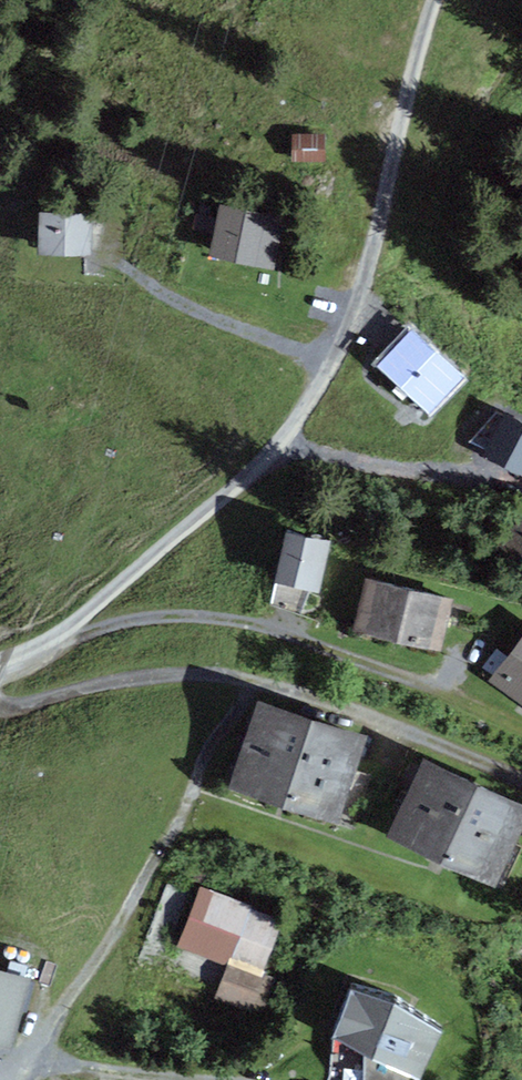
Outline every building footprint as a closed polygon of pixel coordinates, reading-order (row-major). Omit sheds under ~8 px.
[(326,134),(292,134),(292,162),(326,162),(326,134)] [(288,217),(220,203),(209,256),(276,270),(288,217)] [(94,213),(39,212),(39,254),(94,255),(94,213)] [(461,374),(411,329),(378,365),(429,410),(461,374)] [(502,410),(482,453),(521,472),(521,419),(502,410)] [(329,539),(284,528),(272,580),(317,590),(329,539)] [(454,599),(365,577),(351,632),(441,654),(454,599)] [(491,679),(521,702),(521,638),(491,679)] [(367,739),(259,702),(230,787),(338,824),(367,739)] [(390,837),(499,884),(521,831),(521,805),(422,762),(390,837)] [(277,978),(265,974),(286,916),(199,885),(177,947),(228,965),(216,998),(264,1015),(277,978)] [(0,972),(0,1048),(10,1051),(30,980),(0,972)] [(351,988),(331,1038),(363,1054),(363,1079),(419,1079),(443,1030),(395,1001),(351,988)]
